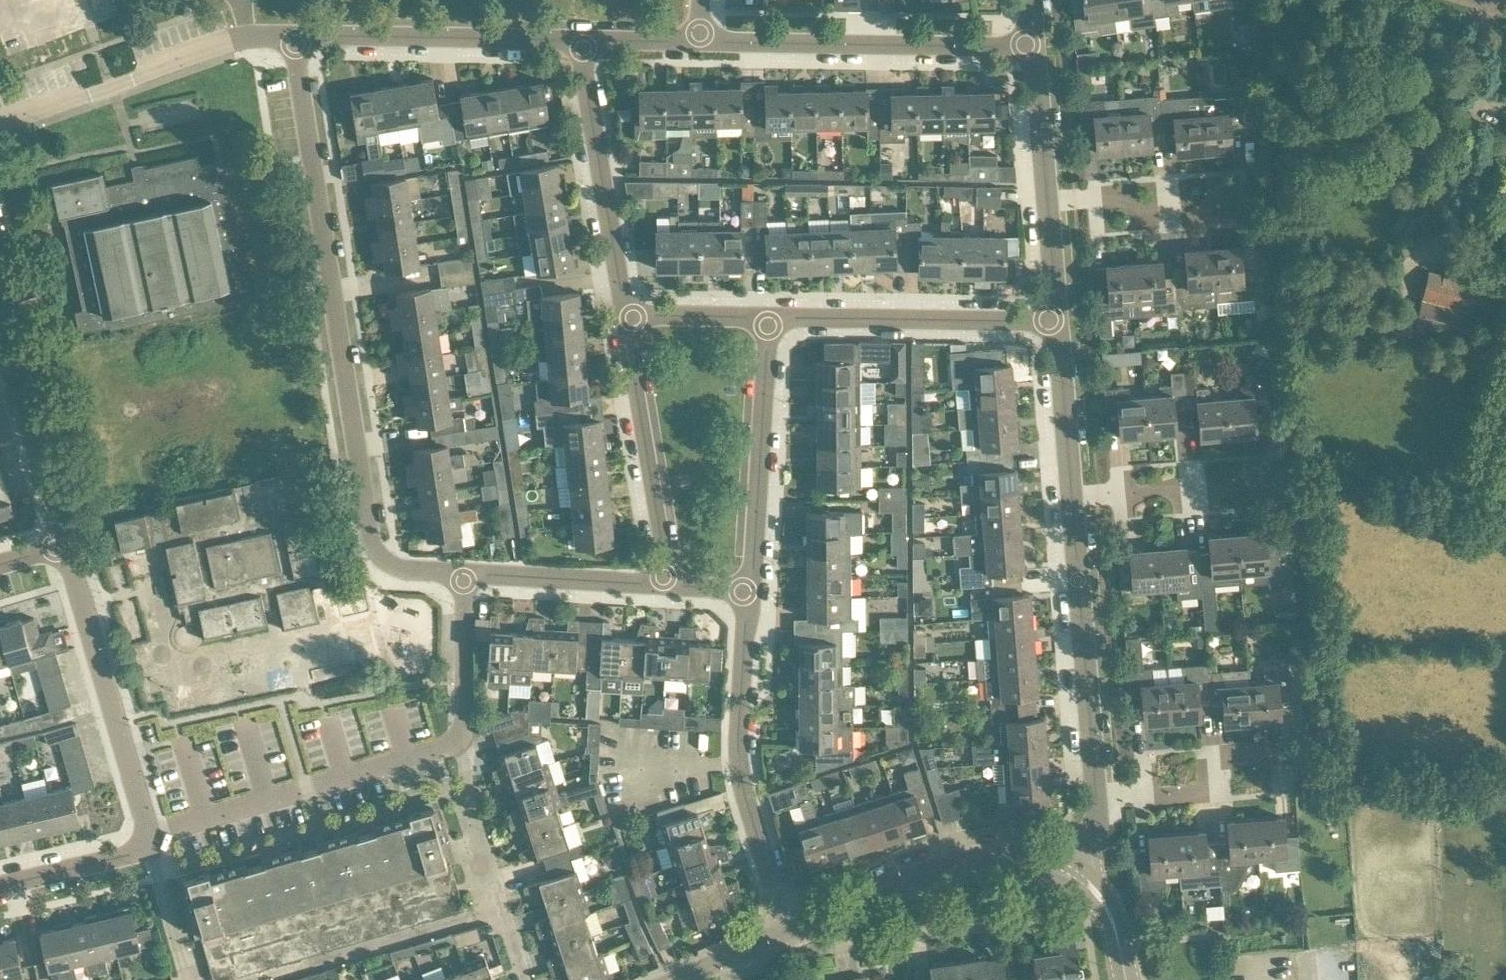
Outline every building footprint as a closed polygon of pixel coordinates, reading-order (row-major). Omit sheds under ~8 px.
[(860,0),(847,0),(848,10),(861,10),(860,0)] [(971,7),(970,0),(960,0),(961,8),(971,7)] [(1114,14),(1112,0),(1083,0),(1085,8),(1073,10),(1077,36),(1101,32),(1099,17),(1114,14)] [(1114,14),(1117,30),(1131,28),(1156,24),(1152,0),(1112,0),(1114,14)] [(1155,17),(1179,13),(1177,0),(1152,0),(1155,17)] [(1209,9),(1234,5),(1233,0),(1208,0),(1209,9)] [(1251,49),(1229,51),(1230,65),(1239,64),(1252,63),(1251,49)] [(443,141),(455,139),(448,102),(437,104),(433,77),(412,81),(419,125),(440,121),(443,141)] [(522,83),(529,127),(550,123),(543,80),(522,83)] [(715,81),(715,88),(716,123),(741,122),(742,134),(754,134),(754,104),(742,104),(741,85),(740,85),(740,87),(727,88),(727,81),(728,81),(728,80),(715,81)] [(399,128),(419,125),(412,81),(391,84),(399,128)] [(676,83),(678,83),(678,81),(664,82),(665,89),(665,124),(665,135),(682,135),(682,134),(691,134),(690,123),(690,88),(676,89),(676,83)] [(690,81),(690,88),(690,123),(716,123),(715,88),(702,88),(702,82),(703,82),(703,81),(690,81)] [(635,137),(652,137),(652,124),(665,124),(665,89),(651,89),(651,83),(652,83),(652,82),(639,82),(640,120),(634,120),(635,137)] [(841,83),(841,90),(842,124),(868,124),(868,137),(880,137),(879,106),(867,107),(867,87),(866,87),(866,89),(853,90),(852,84),(854,84),(854,82),(841,83)] [(508,130),(529,127),(522,83),(501,87),(508,130)] [(815,83),(816,91),(816,125),(842,124),(841,90),(828,90),(827,84),(829,84),(829,83),(815,83)] [(371,88),(378,132),(399,128),(391,84),(371,88)] [(766,104),(754,104),(754,134),(766,134),(766,126),(791,125),(790,91),(777,91),(777,85),(778,85),(778,84),(765,84),(766,104)] [(790,84),(790,91),(791,125),(816,125),(816,91),(802,91),(802,85),(803,85),(803,84),(790,84)] [(954,85),(941,86),(942,93),(942,127),(942,136),(953,139),(953,127),(967,127),(967,92),(953,92),(953,86),(954,86),(954,85)] [(980,142),(979,126),(993,126),(993,128),(994,128),(993,89),(992,89),(992,92),(979,92),(978,86),(980,86),(980,85),(967,85),(967,92),(967,127),(968,142),(980,142)] [(879,106),(880,137),(881,141),(905,140),(905,128),(917,128),(916,93),(903,94),(903,87),(904,87),(904,86),(891,87),(891,106),(879,106)] [(916,86),(916,93),(917,128),(942,127),(942,93),(928,93),(928,87),(929,87),(929,86),(916,86)] [(488,134),(508,130),(501,87),(480,90),(488,134)] [(1153,95),(1120,97),(1125,150),(1152,147),(1150,127),(1162,126),(1163,139),(1164,139),(1159,87),(1153,88),(1153,95)] [(1165,87),(1159,87),(1164,139),(1164,134),(1175,133),(1176,138),(1177,153),(1204,151),(1200,95),(1193,95),(1187,96),(1186,96),(1166,98),(1165,87)] [(366,134),(378,132),(371,88),(350,91),(352,101),(357,135),(358,142),(367,141),(366,134)] [(455,139),(488,134),(480,90),(460,94),(461,100),(448,102),(455,139)] [(1208,96),(1200,95),(1204,151),(1232,149),(1231,133),(1230,128),(1242,127),(1242,132),(1243,132),(1243,131),(1255,130),(1252,90),(1240,95),(1213,97),(1208,96)] [(339,103),(352,101),(350,91),(337,94),(339,103)] [(1097,152),(1125,150),(1120,97),(1107,99),(1087,100),(1080,101),(1083,138),(1084,137),(1084,133),(1095,132),(1097,152)] [(997,116),(1008,116),(1008,103),(996,104),(997,116)] [(692,134),(691,134),(682,134),(682,135),(680,146),(672,150),(672,152),(673,160),(667,160),(667,175),(692,175),(692,167),(692,134)] [(410,156),(411,155),(409,140),(400,141),(403,156),(404,160),(405,169),(420,166),(419,159),(411,160),(410,156)] [(383,159),(392,158),(390,149),(382,150),(383,157),(383,159)] [(535,161),(549,159),(548,149),(534,152),(535,161)] [(83,241),(99,314),(235,284),(227,245),(239,243),(220,159),(200,163),(198,152),(131,167),(134,178),(106,184),(103,169),(47,181),(55,216),(77,212),(77,215),(63,218),(68,244),(83,241)] [(521,163),(535,161),(534,152),(519,154),(521,163)] [(997,165),(997,154),(970,154),(970,161),(970,164),(970,171),(970,179),(979,179),(997,180),(997,165)] [(499,157),(500,167),(515,164),(513,155),(499,157)] [(365,176),(385,172),(383,159),(383,157),(362,160),(365,176)] [(392,158),(383,159),(385,172),(405,169),(404,160),(392,162),(392,158)] [(493,168),(492,158),(482,159),(483,170),(493,168)] [(667,160),(640,160),(640,175),(667,175),(667,160)] [(880,162),(880,178),(892,178),(892,162),(880,162)] [(524,191),(560,184),(557,163),(520,170),(507,172),(510,193),(524,191)] [(751,169),(748,163),(742,163),(737,168),(741,175),(748,175),(751,169)] [(791,176),(791,166),(781,166),(781,175),(791,176)] [(450,187),(460,185),(457,169),(448,170),(450,187)] [(926,170),(925,178),(944,179),(944,170),(926,170)] [(970,179),(970,171),(950,171),(949,179),(970,179)] [(365,196),(366,206),(409,199),(406,176),(372,182),(374,195),(365,196)] [(468,200),(479,198),(476,177),(465,179),(468,200)] [(677,181),(654,181),(654,196),(677,196),(677,191),(677,181)] [(684,191),(699,191),(699,181),(684,181),(684,191)] [(700,181),(699,191),(699,197),(720,197),(720,181),(700,181)] [(806,192),(807,183),(790,182),(790,192),(806,192)] [(807,183),(806,192),(821,193),(821,183),(807,183)] [(833,193),(849,193),(849,183),(833,183),(833,193)] [(849,183),(849,193),(863,193),(863,183),(849,183)] [(560,184),(524,191),(527,211),(564,204),(560,184)] [(959,195),(959,185),(944,185),(944,195),(959,195)] [(972,185),(959,185),(959,195),(960,195),(960,198),(971,199),(972,185)] [(977,194),(1001,194),(1001,186),(977,185),(977,194)] [(1000,205),(1001,194),(977,194),(976,205),(1000,205)] [(461,198),(452,199),(454,214),(464,213),(461,198)] [(482,218),(479,198),(468,200),(471,220),(482,218)] [(377,213),(379,226),(413,221),(409,199),(366,206),(368,215),(377,213)] [(753,200),(742,200),(741,200),(741,225),(742,225),(742,229),(720,229),(721,274),(729,274),(729,267),(742,267),(742,266),(755,266),(753,200)] [(753,200),(755,266),(767,266),(768,270),(781,270),(782,277),(790,276),(788,232),(766,233),(766,225),(767,225),(768,200),(753,200)] [(527,211),(530,231),(567,224),(564,204),(527,211)] [(457,230),(466,228),(464,213),(454,214),(457,230)] [(670,216),(657,216),(657,268),(671,268),(671,275),(679,275),(678,220),(678,214),(670,214),(670,216)] [(891,227),(872,228),(874,272),(882,272),(881,265),(895,265),(895,269),(896,269),(896,267),(907,267),(907,246),(906,222),(906,220),(906,214),(891,215),(891,227)] [(486,238),(482,218),(471,220),(475,240),(486,238)] [(787,220),(788,232),(790,276),(797,276),(797,269),(810,269),(809,231),(796,232),(795,219),(787,220)] [(950,230),(951,219),(942,219),(941,235),(940,280),(948,280),(948,274),(962,274),(962,235),(963,231),(950,230)] [(686,268),(700,268),(699,220),(678,220),(679,275),(686,274),(686,268)] [(721,274),(720,229),(720,220),(699,220),(700,268),(713,268),(713,274),(721,274)] [(906,222),(907,246),(907,267),(907,269),(908,269),(908,267),(919,267),(919,273),(933,273),(933,280),(940,280),(941,235),(920,228),(920,220),(906,220),(906,222)] [(372,240),(373,249),(416,242),(413,221),(379,226),(381,238),(372,240)] [(521,253),(534,251),(571,244),(567,224),(530,231),(517,233),(521,253)] [(872,228),(851,229),(852,267),(866,266),(866,273),(874,272),(872,228)] [(851,229),(830,230),(832,274),(839,274),(839,267),(852,267),(851,229)] [(809,231),(810,269),(824,268),(824,275),(832,274),(830,230),(809,231)] [(982,286),(983,236),(962,235),(962,274),(975,274),(975,286),(982,286)] [(1005,236),(985,236),(983,236),(982,286),(990,286),(990,274),(1003,274),(1003,278),(1016,277),(1015,254),(1019,254),(1019,236),(1005,236)] [(486,238),(475,240),(478,260),(489,259),(486,238)] [(416,242),(373,249),(375,258),(384,257),(386,270),(420,265),(416,242)] [(571,244),(534,251),(537,272),(574,265),(571,244)] [(1240,246),(1213,249),(1216,285),(1217,299),(1254,296),(1269,295),(1266,256),(1260,257),(1260,265),(1254,266),(1242,267),(1240,246)] [(1202,286),(1216,285),(1213,249),(1185,251),(1187,271),(1175,272),(1178,312),(1178,316),(1183,316),(1183,308),(1204,306),(1202,286)] [(473,269),(471,256),(438,261),(440,274),(473,269)] [(1162,261),(1134,263),(1137,299),(1139,315),(1152,314),(1172,313),(1178,312),(1175,272),(1175,267),(1174,267),(1175,275),(1175,280),(1163,281),(1163,276),(1162,261)] [(1094,267),(1100,335),(1112,334),(1111,318),(1125,317),(1124,301),(1137,299),(1134,263),(1107,266),(1108,286),(1097,287),(1095,266),(1094,267)] [(475,281),(473,269),(440,274),(442,287),(475,281)] [(1469,318),(1477,283),(1428,271),(1419,305),(1418,312),(1467,325),(1469,318)] [(481,279),(483,292),(516,288),(514,274),(481,279)] [(497,290),(483,292),(485,304),(527,298),(542,296),(541,284),(519,287),(516,288),(497,290)] [(392,316),(435,310),(431,287),(397,292),(399,305),(390,307),(392,316)] [(581,314),(581,313),(579,292),(542,296),(543,307),(528,308),(529,318),(529,319),(544,317),(581,314)] [(39,305),(36,294),(18,300),(21,311),(39,305)] [(472,326),(482,324),(479,307),(469,309),(472,326)] [(404,336),(438,331),(437,321),(444,319),(443,308),(435,310),(392,316),(393,325),(402,324),(404,336)] [(583,334),(581,314),(544,317),(546,338),(583,334)] [(474,342),(484,340),(482,324),(472,326),(474,342)] [(1259,325),(1261,338),(1273,337),(1272,324),(1259,325)] [(491,342),(501,340),(500,334),(499,327),(494,328),(489,328),(490,335),(491,342)] [(153,354),(80,370),(113,481),(114,481),(126,533),(125,533),(137,626),(188,616),(192,636),(295,614),(287,574),(301,571),(278,502),(272,504),(262,461),(277,446),(282,445),(275,334),(274,328),(206,343),(217,393),(165,404),(153,354)] [(399,360),(442,353),(438,331),(404,336),(406,349),(397,350),(399,360)] [(585,355),(583,334),(546,338),(548,358),(585,355)] [(501,340),(491,342),(492,352),(493,358),(504,356),(503,350),(501,340)] [(824,359),(816,359),(816,381),(860,381),(860,360),(891,360),(890,341),(859,340),(859,342),(824,342),(824,359)] [(905,360),(905,341),(890,341),(891,360),(905,360)] [(1181,345),(1167,346),(1167,351),(1176,359),(1181,359),(1181,345)] [(479,369),(489,368),(485,346),(475,348),(479,369)] [(966,351),(950,352),(950,354),(953,388),(955,388),(1013,383),(1012,363),(1007,363),(1006,348),(966,351)] [(1115,352),(1102,353),(1103,366),(1116,365),(1115,352)] [(411,380),(445,375),(442,353),(399,360),(400,369),(409,368),(411,380)] [(585,355),(548,358),(549,378),(550,379),(586,375),(585,355)] [(912,390),(924,390),(924,362),(911,362),(912,390)] [(896,380),(905,380),(905,366),(890,366),(891,380),(896,380)] [(505,367),(495,368),(497,383),(508,381),(505,367)] [(489,368),(479,369),(481,385),(491,383),(489,368)] [(1209,386),(1197,387),(1196,370),(1183,371),(1184,388),(1186,408),(1198,407),(1201,438),(1213,437),(1213,435),(1228,434),(1225,397),(1210,398),(1209,386)] [(1184,388),(1183,371),(1171,372),(1172,384),(1159,385),(1160,394),(1145,396),(1148,433),(1175,430),(1175,432),(1176,432),(1172,389),(1184,388)] [(1265,386),(1264,377),(1263,372),(1251,373),(1252,385),(1246,385),(1241,386),(1242,395),(1225,397),(1228,434),(1245,432),(1245,435),(1244,444),(1264,444),(1259,419),(1266,419),(1264,409),(1264,407),(1268,406),(1265,391),(1265,386)] [(405,403),(448,396),(445,375),(411,380),(413,392),(404,394),(405,403)] [(550,379),(549,378),(536,379),(537,398),(535,398),(536,412),(582,408),(581,396),(588,395),(586,375),(550,379)] [(896,394),(905,394),(905,380),(896,380),(896,381),(896,386),(896,394)] [(816,381),(816,402),(860,402),(860,381),(816,381)] [(971,406),(1015,403),(1013,383),(955,388),(957,407),(965,406),(971,406)] [(1133,434),(1148,433),(1145,396),(1129,397),(1128,386),(1104,388),(1106,407),(1108,428),(1119,427),(1120,437),(1133,436),(1133,434)] [(912,410),(923,410),(924,390),(912,390),(912,410)] [(429,422),(430,422),(452,418),(452,417),(450,408),(463,406),(461,394),(448,396),(405,403),(407,412),(416,411),(418,424),(429,422)] [(860,402),(816,402),(816,423),(861,423),(860,402)] [(972,426),(1016,423),(1015,403),(971,406),(972,426)] [(545,445),(554,444),(602,439),(600,418),(583,420),(582,408),(536,412),(537,426),(543,425),(545,445)] [(896,423),(906,423),(906,408),(897,408),(896,423)] [(912,431),(928,430),(933,430),(931,411),(923,411),(923,410),(912,410),(912,431)] [(502,416),(508,447),(519,445),(513,414),(502,416)] [(431,435),(464,429),(462,417),(462,415),(452,417),(452,418),(430,422),(429,422),(431,435)] [(861,423),(816,423),(817,444),(861,444),(861,423)] [(896,437),(905,437),(906,423),(896,423),(896,437)] [(962,447),(966,447),(967,460),(995,457),(994,446),(1018,444),(1016,423),(972,426),(972,427),(961,428),(962,447)] [(499,437),(497,425),(474,428),(464,429),(466,442),(499,437)] [(568,463),(605,460),(602,439),(554,444),(556,465),(568,463)] [(408,473),(451,466),(464,464),(462,452),(449,454),(448,444),(414,449),(416,462),(407,463),(408,473)] [(861,444),(817,444),(817,465),(861,465),(861,444)] [(519,448),(508,450),(511,469),(521,468),(522,469),(532,467),(531,459),(520,461),(519,448)] [(906,465),(906,450),(896,450),(896,465),(906,465)] [(960,493),(1018,488),(1016,468),(996,469),(995,457),(967,460),(968,472),(971,472),(971,483),(959,483),(960,493)] [(607,480),(605,460),(568,463),(570,484),(607,480)] [(1240,460),(1217,464),(1220,479),(1243,475),(1240,460)] [(496,481),(506,480),(503,464),(494,465),(496,481)] [(861,465),(817,465),(817,487),(861,486),(861,465)] [(421,493),(454,488),(451,466),(408,473),(410,482),(419,481),(421,493)] [(514,490),(524,488),(522,474),(512,476),(514,490)] [(499,498),(509,496),(506,480),(496,481),(499,498)] [(609,500),(607,480),(570,484),(572,504),(609,500)] [(878,486),(878,499),(906,498),(906,486),(878,486)] [(454,488),(421,493),(423,505),(414,507),(415,516),(458,509),(454,488)] [(516,503),(526,502),(524,488),(514,490),(516,503)] [(973,502),(974,511),(1019,508),(1018,488),(960,493),(961,503),(973,502)] [(15,516),(7,489),(0,491),(0,520),(15,516)] [(906,511),(906,498),(878,499),(878,511),(906,511)] [(611,520),(609,500),(572,504),(574,524),(611,520)] [(913,502),(913,516),(924,515),(924,502),(913,502)] [(458,509),(415,516),(416,526),(426,524),(428,537),(442,535),(444,547),(462,544),(460,532),(461,532),(460,521),(477,518),(476,507),(458,509)] [(974,511),(975,531),(1021,528),(1019,508),(974,511)] [(528,509),(517,511),(520,530),(531,529),(528,509)] [(862,510),(806,511),(806,533),(850,532),(863,532),(862,510)] [(924,530),(924,515),(913,516),(913,531),(924,530)] [(502,537),(514,535),(512,516),(500,518),(502,537)] [(613,541),(611,520),(574,524),(576,545),(613,541)] [(969,552),(1022,548),(1021,528),(975,531),(954,533),(955,552),(969,552)] [(531,529),(520,530),(522,543),(533,541),(531,529)] [(1264,533),(1237,535),(1240,571),(1241,582),(1241,584),(1269,582),(1270,590),(1282,589),(1281,585),(1281,577),(1284,577),(1286,574),(1285,564),(1283,562),(1279,562),(1279,554),(1278,540),(1266,541),(1265,532),(1265,531),(1264,531),(1264,533)] [(807,554),(851,553),(850,532),(806,533),(807,554)] [(1210,551),(1198,552),(1200,572),(1201,579),(1201,587),(1203,603),(1216,602),(1215,584),(1241,582),(1240,571),(1237,535),(1222,537),(1222,535),(1209,536),(1210,551)] [(897,553),(907,553),(907,538),(891,538),(891,553),(897,553)] [(925,556),(924,541),(912,542),(913,556),(925,556)] [(1185,548),(1158,550),(1161,586),(1177,585),(1178,597),(1190,596),(1191,604),(1203,603),(1201,587),(1201,579),(1200,572),(1198,552),(1198,545),(1191,545),(1186,546),(1184,546),(1185,548)] [(970,565),(959,566),(961,586),(970,585),(977,585),(1021,581),(1020,569),(1024,569),(1022,548),(969,552),(970,565)] [(1146,600),(1145,587),(1161,586),(1158,550),(1143,551),(1143,549),(1130,550),(1131,559),(1132,577),(1120,578),(1122,602),(1146,600)] [(807,554),(807,574),(851,574),(851,553),(807,554)] [(907,567),(907,553),(897,553),(898,567),(907,567)] [(930,588),(928,571),(913,572),(914,589),(930,588)] [(807,574),(807,595),(851,595),(851,574),(807,574)] [(907,594),(907,580),(897,580),(897,595),(907,594)] [(1030,593),(1022,593),(1021,581),(977,585),(970,585),(972,618),(987,617),(1032,613),(1030,593)] [(851,595),(807,595),(807,617),(815,617),(815,629),(842,630),(858,630),(857,617),(851,617),(851,595)] [(1275,621),(1296,620),(1295,605),(1274,606),(1275,621)] [(491,613),(488,668),(487,680),(510,682),(513,631),(501,630),(498,614),(491,613)] [(989,636),(1033,633),(1032,613),(987,617),(989,636)] [(513,631),(510,682),(531,683),(531,671),(535,616),(529,616),(524,632),(513,631)] [(535,616),(531,671),(533,671),(533,667),(553,668),(555,629),(544,628),(545,617),(535,616)] [(880,629),(907,629),(907,616),(880,616),(880,629)] [(40,634),(34,617),(22,620),(21,618),(9,621),(0,624),(0,629),(9,660),(13,673),(20,671),(16,659),(28,656),(30,663),(36,661),(36,659),(56,653),(50,631),(40,634)] [(555,629),(553,668),(575,669),(587,669),(589,641),(577,640),(579,619),(568,618),(567,630),(555,629)] [(612,637),(609,620),(603,620),(601,642),(589,641),(587,669),(586,688),(600,688),(601,676),(622,677),(624,638),(612,637)] [(624,638),(622,677),(643,679),(646,623),(641,622),(636,638),(624,638)] [(646,623),(643,679),(644,679),(644,674),(664,675),(667,635),(656,635),(656,623),(646,623)] [(683,680),(686,680),(688,625),(680,625),(679,636),(667,635),(664,675),(684,676),(683,680)] [(688,625),(686,680),(708,681),(709,668),(721,668),(723,646),(710,646),(711,643),(698,642),(695,625),(688,625)] [(926,641),(925,634),(925,628),(913,628),(914,642),(926,641)] [(9,660),(0,629),(0,663),(9,660)] [(843,641),(842,630),(815,629),(815,641),(798,641),(799,662),(843,662),(850,662),(850,655),(843,655),(843,641)] [(907,641),(907,629),(880,629),(880,641),(907,641)] [(1193,646),(1205,645),(1203,632),(1192,632),(1193,646)] [(989,636),(990,656),(1035,653),(1033,633),(989,636)] [(1152,668),(1143,669),(1140,636),(1125,637),(1128,670),(1130,697),(1143,696),(1145,722),(1152,721),(1152,720),(1173,719),(1170,682),(1154,684),(1152,668)] [(926,656),(926,649),(926,641),(914,642),(914,656),(926,656)] [(935,641),(926,641),(926,649),(935,649),(935,641)] [(36,659),(36,661),(39,669),(59,663),(56,653),(36,659)] [(978,678),(985,677),(1036,673),(1035,653),(990,656),(976,657),(978,678)] [(1300,669),(1289,670),(1288,657),(1274,658),(1274,666),(1263,666),(1265,683),(1249,684),(1252,720),(1274,718),(1274,719),(1281,718),(1279,693),(1290,692),(1291,698),(1303,697),(1301,678),(1300,669)] [(799,662),(799,684),(843,683),(843,662),(799,662)] [(1233,669),(1217,671),(1216,662),(1208,663),(1210,691),(1211,699),(1223,698),(1225,723),(1232,722),(1252,720),(1249,684),(1248,668),(1233,669)] [(62,673),(59,663),(39,669),(42,679),(62,673)] [(1184,681),(1170,682),(1173,719),(1193,717),(1193,718),(1200,717),(1198,692),(1210,691),(1208,663),(1183,665),(1184,681)] [(908,683),(908,667),(898,667),(898,683),(908,683)] [(926,682),(926,667),(914,667),(914,682),(926,682)] [(65,683),(62,673),(42,679),(45,690),(65,683)] [(989,696),(990,709),(1035,705),(1034,694),(1038,693),(1036,673),(985,677),(986,696),(989,696)] [(68,694),(65,683),(45,690),(48,700),(68,694)] [(852,705),(856,705),(856,683),(846,683),(843,683),(799,684),(799,705),(843,704),(852,705)] [(894,705),(908,705),(908,683),(898,683),(898,704),(894,704),(894,705)] [(51,709),(71,704),(68,694),(48,700),(51,709)] [(529,704),(528,719),(543,720),(543,714),(538,714),(538,700),(529,699),(529,704)] [(552,700),(551,715),(559,715),(559,701),(552,700)] [(598,717),(599,704),(588,703),(587,717),(598,717)] [(25,717),(25,718),(28,729),(44,725),(75,716),(71,704),(51,709),(40,712),(40,713),(25,717)] [(489,718),(493,730),(528,719),(529,704),(523,704),(523,710),(516,709),(489,718)] [(852,725),(852,705),(843,704),(799,705),(799,726),(843,726),(852,725)] [(894,726),(899,726),(908,726),(908,705),(894,705),(894,726)] [(1000,721),(1001,741),(1045,738),(1044,717),(1036,718),(1035,705),(990,709),(991,721),(1000,721)] [(663,713),(662,726),(683,728),(684,714),(684,707),(663,706),(663,713)] [(662,726),(662,713),(646,712),(645,725),(662,726)] [(706,729),(707,715),(684,714),(683,728),(706,729)] [(635,725),(636,717),(619,716),(619,719),(619,724),(635,725)] [(28,729),(25,718),(3,723),(6,734),(28,729)] [(543,720),(528,719),(527,733),(497,742),(501,753),(499,754),(503,766),(492,769),(495,778),(541,762),(548,760),(554,758),(547,738),(543,740),(542,736),(543,720)] [(528,719),(493,730),(497,742),(527,733),(528,719)] [(77,722),(57,727),(45,731),(48,743),(59,740),(80,734),(77,722)] [(599,746),(601,723),(589,722),(589,724),(587,745),(592,746),(599,746)] [(816,770),(835,764),(843,761),(853,758),(852,725),(843,726),(799,726),(799,748),(821,747),(821,767),(816,769),(816,770)] [(894,739),(895,746),(908,741),(908,726),(899,726),(899,739),(894,739)] [(22,748),(37,745),(35,734),(20,737),(22,748)] [(80,734),(59,740),(63,751),(83,745),(80,734)] [(1002,761),(1047,757),(1045,738),(1001,741),(981,742),(982,762),(1002,761)] [(16,757),(15,750),(13,739),(0,742),(0,761),(16,757)] [(63,751),(66,761),(86,755),(83,745),(63,751)] [(907,761),(916,758),(913,747),(903,749),(898,751),(902,763),(907,761)] [(598,766),(599,751),(591,751),(590,765),(598,766)] [(933,752),(921,756),(926,770),(937,767),(933,752)] [(66,761),(69,771),(89,766),(86,755),(66,761)] [(1002,761),(1003,782),(1049,778),(1047,757),(1002,761)] [(876,758),(861,763),(865,774),(879,769),(876,758)] [(517,794),(555,782),(548,760),(541,762),(495,778),(497,784),(514,783),(517,794)] [(861,763),(849,766),(852,778),(865,774),(861,763)] [(69,771),(72,782),(92,776),(89,766),(69,771)] [(903,771),(908,787),(893,792),(906,833),(926,827),(922,816),(933,812),(919,766),(903,771)] [(823,775),(827,786),(841,781),(838,770),(823,775)] [(814,790),(827,786),(823,775),(811,779),(814,790)] [(72,793),(85,789),(95,786),(92,776),(72,782),(73,784),(71,785),(72,793)] [(598,779),(598,777),(590,776),(589,780),(594,793),(602,790),(598,779)] [(1003,782),(1004,804),(1005,816),(1033,814),(1032,800),(1050,798),(1049,778),(1003,782)] [(778,789),(783,807),(800,802),(811,798),(806,781),(778,789)] [(555,782),(517,794),(521,805),(507,814),(508,819),(559,802),(560,804),(568,801),(565,790),(559,792),(555,782)] [(48,790),(56,827),(79,822),(72,793),(71,785),(48,790)] [(945,792),(954,818),(967,814),(959,788),(945,792)] [(12,838),(3,801),(1,789),(0,789),(0,840),(12,838)] [(25,796),(34,832),(56,827),(48,790),(25,796)] [(599,808),(606,805),(602,790),(594,793),(599,808)] [(874,798),(887,839),(906,833),(893,792),(874,798)] [(943,822),(954,818),(945,792),(935,795),(943,822)] [(12,838),(34,832),(25,796),(3,801),(12,838)] [(830,858),(816,816),(814,807),(811,798),(800,802),(805,819),(797,822),(803,843),(788,847),(795,869),(810,864),(811,863),(813,869),(826,864),(825,859),(830,858)] [(887,839),(874,798),(855,804),(868,845),(887,839)] [(526,836),(563,824),(558,805),(560,804),(559,802),(508,819),(511,829),(522,825),(526,836)] [(713,806),(688,814),(684,802),(665,808),(657,811),(662,827),(659,829),(658,833),(660,840),(664,842),(667,842),(667,844),(705,833),(701,821),(715,812),(713,806)] [(835,810),(849,852),(868,845),(855,804),(835,810)] [(442,846),(445,845),(445,844),(439,826),(439,825),(434,807),(433,805),(432,806),(411,812),(410,812),(410,814),(375,824),(374,825),(374,826),(357,831),(357,830),(355,830),(338,835),(337,836),(320,841),(318,841),(319,843),(302,848),(301,846),(300,847),(283,852),(282,852),(281,852),(264,857),(263,857),(263,859),(246,864),(246,862),(244,863),(227,868),(226,868),(209,873),(208,871),(207,872),(187,878),(185,878),(185,880),(191,897),(191,899),(196,917),(197,918),(200,917),(204,933),(201,934),(201,936),(202,939),(208,958),(209,963),(214,979),(219,979),(307,954),(464,908),(459,891),(457,884),(452,866),(451,865),(451,863),(450,861),(447,862),(442,846)] [(816,816),(830,858),(849,852),(835,810),(816,816)] [(1300,869),(1297,835),(1297,841),(1285,842),(1283,816),(1276,817),(1276,818),(1255,819),(1258,857),(1273,856),(1274,871),(1300,869)] [(1218,848),(1218,856),(1220,882),(1221,891),(1225,891),(1230,891),(1234,890),(1237,887),(1240,885),(1242,882),(1244,879),(1244,876),(1245,873),(1246,871),(1247,870),(1248,868),(1249,866),(1250,864),(1251,863),(1252,862),(1254,861),(1256,860),(1257,860),(1258,860),(1258,857),(1255,819),(1235,821),(1235,820),(1228,821),(1230,847),(1218,848)] [(543,854),(546,865),(582,854),(584,854),(581,842),(568,845),(563,824),(526,836),(529,848),(518,851),(522,861),(543,854)] [(1196,884),(1220,882),(1218,856),(1207,856),(1204,831),(1198,831),(1198,832),(1177,834),(1180,870),(1195,869),(1196,884)] [(667,844),(674,864),(727,848),(725,843),(708,844),(705,833),(667,844)] [(1141,889),(1161,888),(1165,887),(1164,871),(1180,870),(1177,834),(1163,835),(1163,834),(1149,835),(1151,861),(1139,862),(1139,855),(1138,856),(1141,889)] [(612,864),(620,857),(612,848),(605,854),(612,864)] [(679,864),(685,884),(722,872),(718,861),(729,857),(727,848),(674,864),(674,866),(679,864)] [(589,877),(582,854),(546,865),(549,878),(523,886),(525,892),(542,891),(546,902),(583,890),(580,880),(589,877)] [(632,855),(624,858),(631,878),(639,876),(632,855)] [(722,872),(685,884),(691,904),(740,889),(736,879),(725,883),(722,872)] [(631,878),(638,898),(645,896),(639,876),(631,878)] [(616,880),(623,900),(631,898),(624,877),(616,880)] [(687,905),(688,908),(694,927),(731,915),(727,903),(741,894),(740,889),(691,904),(687,905)] [(583,890),(546,902),(549,913),(535,922),(536,927),(590,910),(583,890)] [(645,896),(638,898),(644,918),(652,916),(645,896)] [(631,898),(623,900),(630,921),(638,918),(631,898)] [(131,910),(130,910),(129,905),(117,908),(118,913),(108,915),(117,952),(140,946),(136,930),(131,910)] [(590,910),(536,927),(540,937),(551,933),(554,944),(591,932),(600,929),(594,911),(591,912),(590,910)] [(108,915),(98,918),(97,913),(85,916),(86,921),(99,972),(108,970),(105,954),(117,952),(108,915)] [(652,916),(644,918),(659,949),(671,943),(657,914),(652,916)] [(630,921),(625,923),(631,936),(643,931),(639,921),(638,919),(638,918),(630,921)] [(64,926),(73,962),(85,959),(89,975),(99,972),(86,921),(64,926)] [(50,968),(73,962),(64,926),(41,931),(50,968)] [(455,941),(456,946),(481,939),(477,926),(452,933),(454,941),(455,941)] [(643,931),(631,936),(640,957),(653,951),(643,931)] [(591,932),(554,944),(558,956),(547,959),(550,968),(602,951),(602,950),(596,951),(591,932)] [(434,947),(449,943),(446,935),(431,939),(434,947)] [(2,979),(23,974),(15,938),(0,941),(0,968),(2,979)] [(412,945),(414,953),(434,947),(431,939),(412,945)] [(1076,952),(1074,939),(1047,943),(1049,952),(1034,954),(1036,971),(1030,972),(1032,979),(1080,979),(1076,952)] [(393,959),(414,953),(412,945),(391,951),(393,959)] [(1227,952),(1229,979),(1259,979),(1258,961),(1278,960),(1279,979),(1291,979),(1290,949),(1227,952)] [(381,962),(393,959),(391,951),(378,955),(381,962)] [(603,954),(602,951),(550,968),(551,974),(568,973),(571,979),(587,979),(599,976),(604,978),(606,974),(609,973),(603,954)] [(490,968),(485,955),(463,964),(469,979),(494,979),(493,976),(505,972),(501,963),(490,968)] [(1296,956),(1297,979),(1318,979),(1317,955),(1296,956)] [(986,960),(986,957),(958,961),(961,979),(1006,979),(1004,972),(1002,957),(986,960)] [(958,961),(930,965),(931,968),(914,970),(915,973),(916,979),(961,979),(958,961)] [(463,964),(462,964),(463,968),(445,975),(446,979),(469,979),(463,964)] [(336,967),(325,970),(327,978),(338,974),(336,967)] [(304,979),(320,979),(327,978),(325,970),(303,977),(304,979)]
